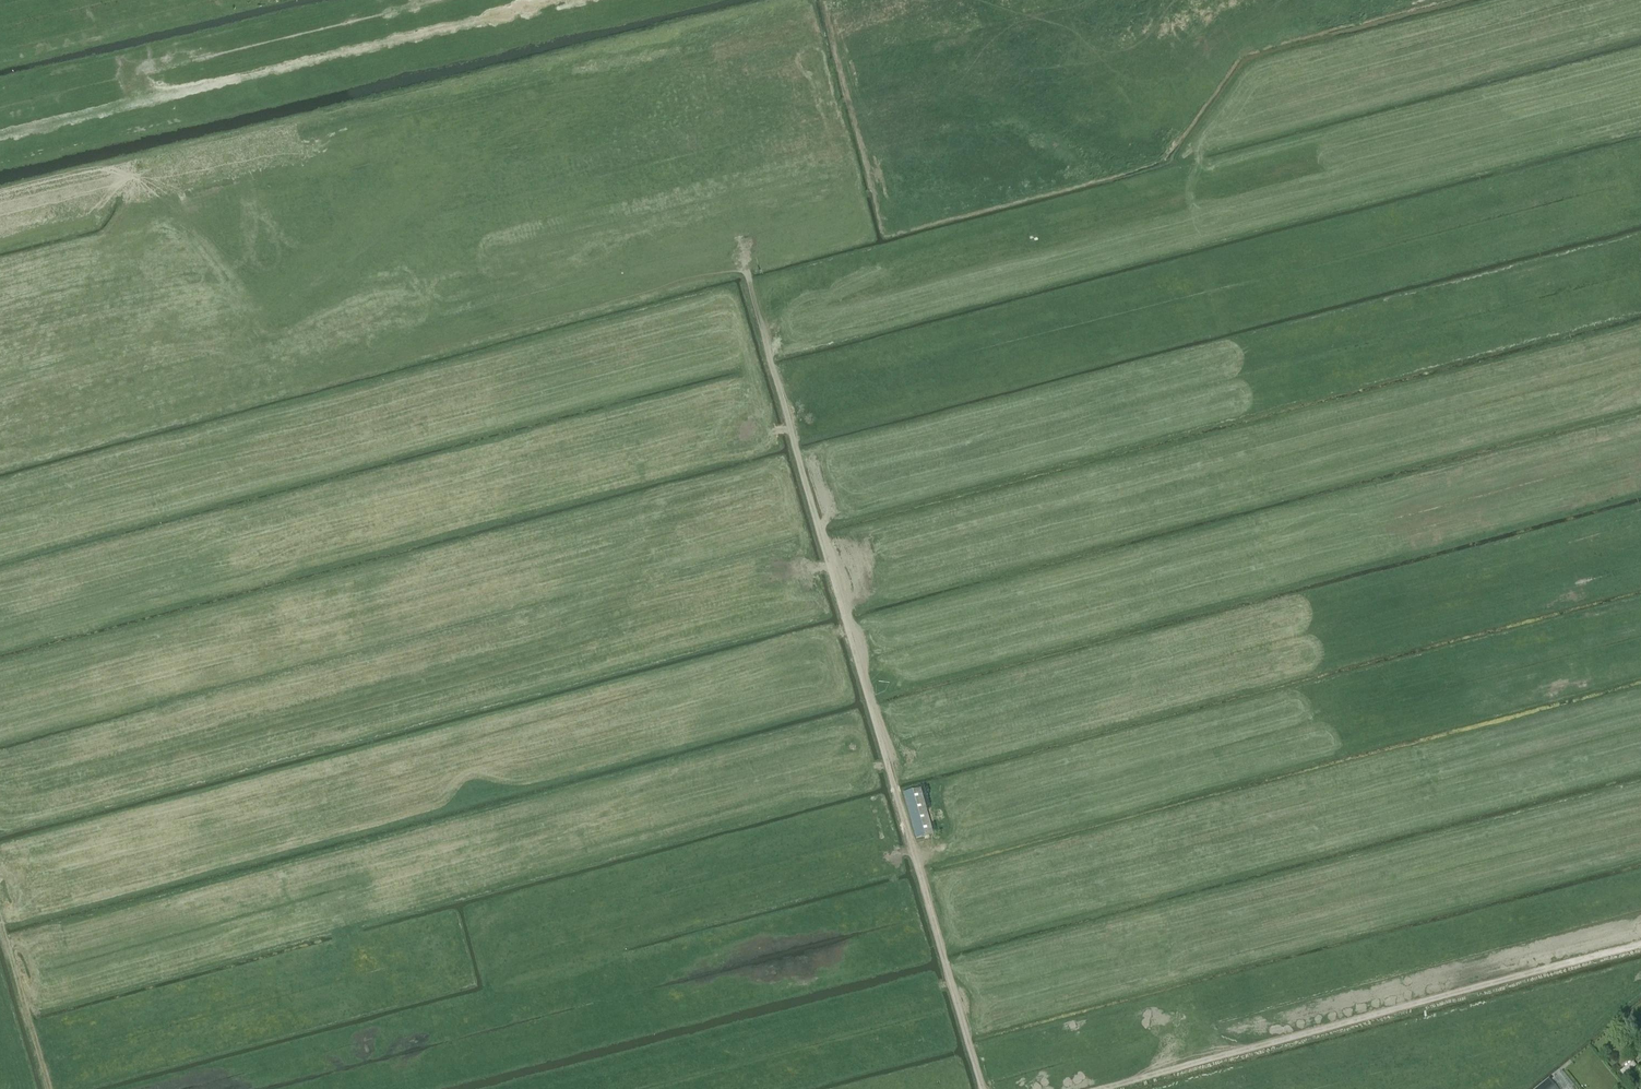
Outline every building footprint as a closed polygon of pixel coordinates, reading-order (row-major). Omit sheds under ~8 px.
[(920,788),(903,793),(915,839),(933,834),(920,788)] [(6,900),(12,898),(7,882),(1,884),(6,900)] [(1632,1062),(1619,1072),(1622,1076),(1635,1066),(1632,1062)] [(1550,1082),(1556,1088),(1576,1088),(1562,1072),(1550,1082)] [(1550,1082),(1548,1080),(1537,1088),(1556,1088),(1550,1082)]
